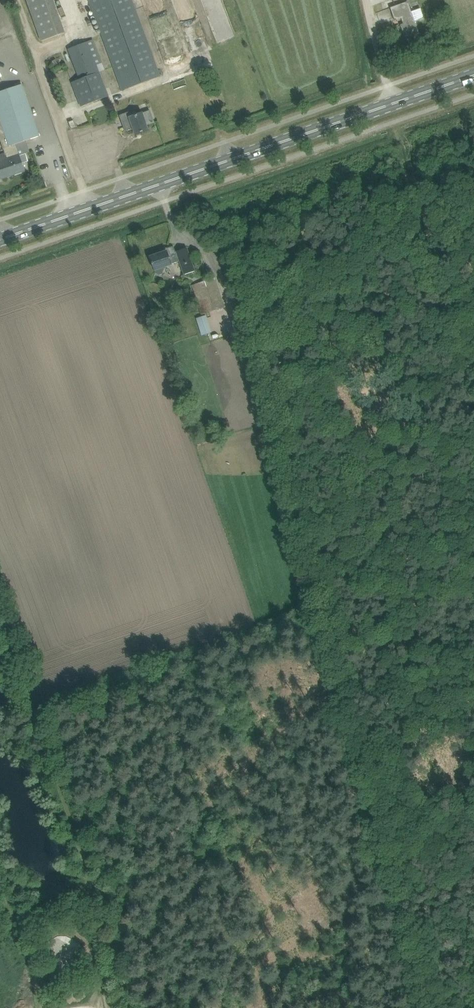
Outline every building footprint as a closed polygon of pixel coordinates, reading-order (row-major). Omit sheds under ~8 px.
[(64,33),(53,0),(27,0),(42,41),(64,33)] [(98,23),(123,90),(160,77),(135,9),(131,0),(89,0),(98,23)] [(419,33),(415,21),(424,18),(421,8),(411,12),(408,2),(390,8),(395,21),(401,18),(403,24),(400,25),(405,38),(419,33)] [(109,96),(99,72),(104,70),(92,40),(68,49),(80,79),(73,82),(80,102),(82,106),(109,96)] [(19,156),(30,152),(26,141),(39,136),(22,84),(0,92),(0,138),(5,153),(0,154),(0,177),(1,179),(24,171),(19,156)] [(142,113),(138,115),(136,110),(120,115),(125,131),(134,128),(136,134),(148,130),(142,113)] [(184,275),(195,271),(187,248),(176,251),(174,246),(167,248),(167,247),(166,248),(167,251),(161,253),(160,250),(161,253),(149,257),(154,270),(155,272),(160,275),(162,274),(164,269),(163,267),(171,264),(180,261),(184,275)] [(193,285),(203,314),(224,307),(214,277),(193,285)]
